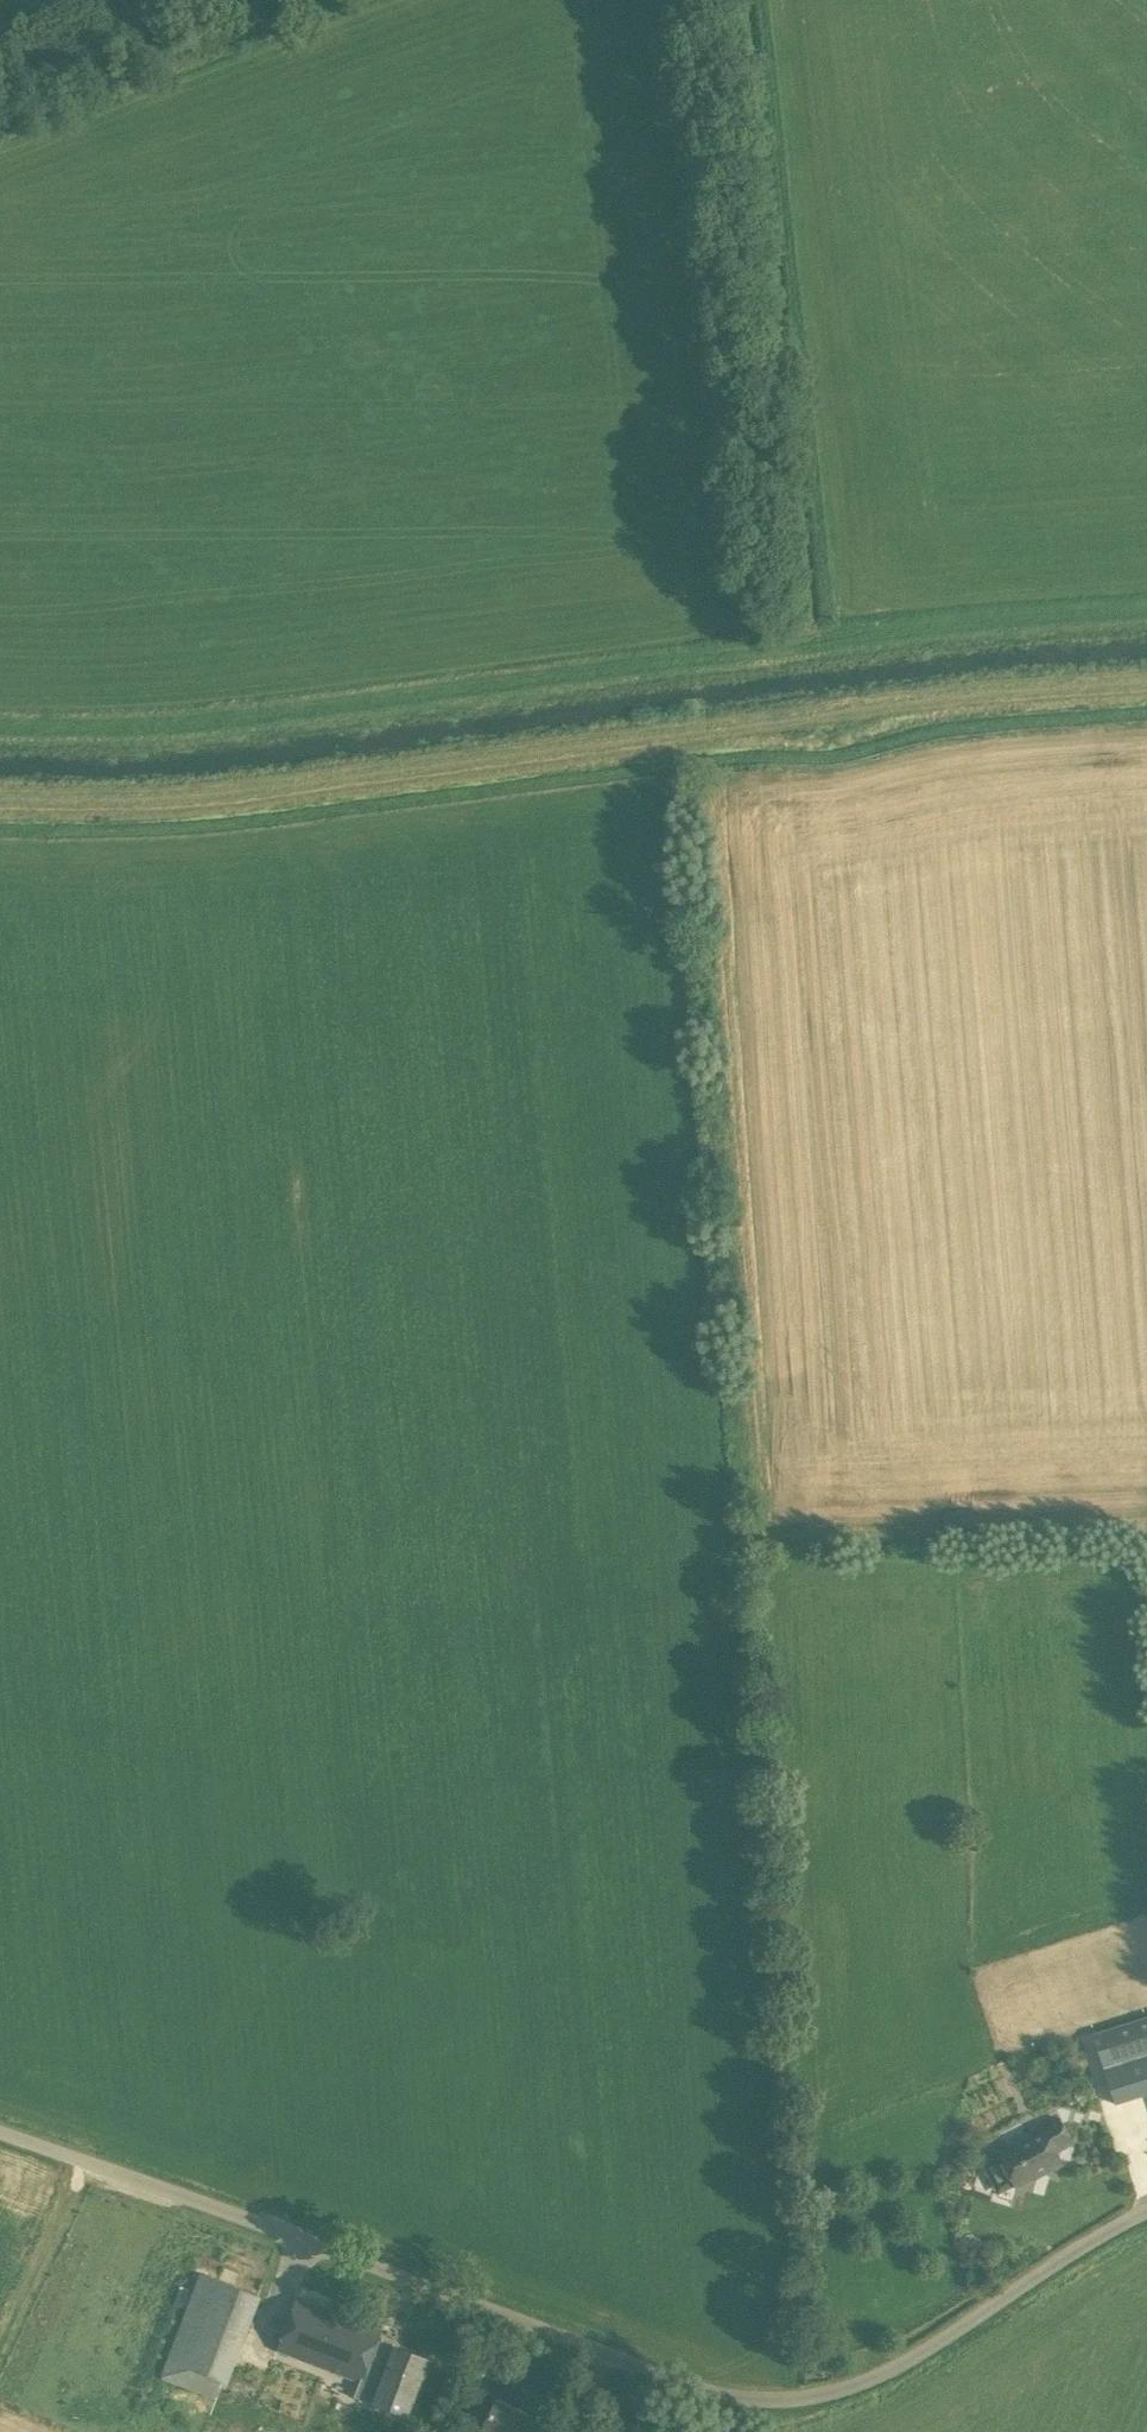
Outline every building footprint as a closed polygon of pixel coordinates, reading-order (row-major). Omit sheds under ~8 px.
[(1095,2042),(1114,2105),(1146,2095),(1146,2025),(1095,2042)] [(1035,2133),(998,2152),(999,2154),(981,2164),(997,2195),(1016,2186),(1017,2187),(1062,2164),(1056,2153),(1073,2144),(1059,2114),(1033,2128),(1035,2133)] [(199,2272),(160,2377),(216,2399),(221,2382),(228,2384),(260,2297),(199,2272)] [(362,2383),(363,2381),(380,2388),(375,2403),(407,2415),(428,2360),(396,2348),(391,2360),(373,2353),(383,2329),(297,2298),(277,2350),(362,2383)] [(483,2431),(485,2431),(530,2431),(537,2419),(497,2401),(483,2431)]
